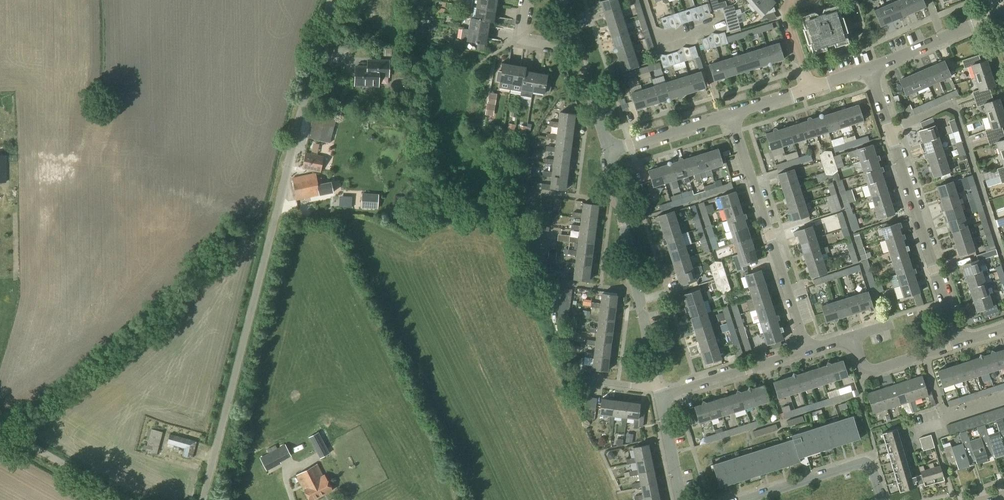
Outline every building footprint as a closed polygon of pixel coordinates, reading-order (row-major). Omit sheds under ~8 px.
[(471,7),(495,11),(496,0),(495,0),(472,0),(471,7)] [(620,9),(617,0),(607,0),(600,2),(604,14),(620,9)] [(720,8),(717,0),(710,0),(713,11),(719,9),(720,8)] [(760,0),(747,0),(749,3),(748,4),(747,5),(750,9),(760,0)] [(750,9),(753,12),(754,11),(755,10),(761,16),(775,11),(773,4),(774,3),(772,0),(760,0),(750,9)] [(914,11),(909,0),(898,0),(896,1),(903,16),(914,11)] [(914,11),(925,7),(922,0),(909,0),(914,11)] [(903,16),(896,1),(885,6),(892,21),(898,18),(899,19),(899,20),(900,20),(901,20),(902,20),(903,20),(903,19),(903,18),(903,16)] [(633,4),(637,16),(643,14),(639,2),(633,4)] [(699,21),(704,17),(710,15),(707,4),(695,7),(697,12),(699,21)] [(725,20),(736,16),(733,5),(720,8),(719,9),(723,14),(725,20)] [(841,17),(837,5),(836,5),(823,9),(823,11),(821,10),(817,11),(815,13),(814,12),(801,16),(800,16),(804,29),(803,29),(808,45),(809,44),(813,54),(813,53),(826,49),(826,47),(834,44),(836,52),(836,53),(851,49),(850,49),(845,33),(847,32),(842,17),(841,17)] [(881,26),(892,21),(885,6),(874,11),(881,26)] [(471,7),(468,7),(466,17),(471,18),(475,19),(489,21),(493,22),(495,11),(471,7)] [(699,21),(697,12),(695,7),(684,11),(687,22),(693,20),(699,21)] [(608,25),(624,20),(620,9),(604,14),(608,25)] [(681,24),(687,22),(684,11),(672,15),(677,28),(681,24)] [(637,16),(641,27),(647,25),(643,14),(637,16)] [(676,28),(677,28),(672,15),(660,18),(664,30),(670,28),(676,28)] [(736,16),(725,20),(727,26),(726,33),(740,28),(736,16)] [(475,19),(471,18),(466,17),(466,18),(470,18),(469,29),(487,32),(489,21),(475,19)] [(611,37),(627,32),(624,20),(608,25),(611,37)] [(760,26),(762,32),(773,29),(772,23),(760,26)] [(650,37),(647,25),(641,27),(643,34),(644,39),(650,37)] [(891,37),(901,32),(898,25),(887,29),(891,37)] [(750,36),(762,32),(760,26),(748,30),(750,36)] [(487,32),(469,29),(462,28),(460,40),(467,41),(477,42),(476,50),(484,51),(485,43),(486,44),(487,32)] [(737,33),(739,40),(750,36),(748,30),(737,33)] [(613,49),(631,43),(627,32),(611,37),(615,47),(613,48),(613,49)] [(728,43),(726,37),(724,32),(718,34),(712,33),(716,47),(728,43)] [(704,51),(716,47),(712,33),(706,37),(700,39),(704,51)] [(728,43),(739,40),(737,33),(726,37),(728,43)] [(650,37),(644,39),(642,40),(646,51),(648,50),(654,48),(650,37)] [(616,60),(635,55),(631,43),(613,49),(612,50),(612,51),(613,52),(614,53),(615,53),(616,53),(618,59),(617,60),(616,60)] [(766,47),(772,63),(783,59),(778,43),(766,47)] [(698,57),(698,56),(695,46),(689,48),(682,47),(686,61),(695,58),(698,57)] [(674,65),(686,61),(682,47),(677,51),(671,53),(674,65)] [(772,64),(772,63),(766,47),(755,50),(760,66),(767,64),(768,66),(769,66),(770,66),(771,66),(771,65),(772,65),(772,64)] [(658,60),(654,48),(648,50),(652,62),(658,60)] [(749,70),(760,66),(755,50),(743,54),(749,71),(749,70)] [(663,68),(674,65),(671,53),(665,55),(658,54),(663,68)] [(748,72),(749,71),(743,54),(732,58),(737,74),(743,72),(745,73),(746,74),(747,74),(747,73),(748,73),(748,72)] [(616,60),(616,61),(616,62),(617,64),(618,64),(620,64),(622,72),(638,66),(635,55),(616,60)] [(975,78),(991,73),(987,60),(981,62),(978,55),(962,61),(964,68),(971,66),(975,78)] [(690,75),(695,90),(705,87),(700,72),(704,71),(699,56),(698,56),(698,57),(695,58),(699,72),(690,75)] [(720,61),(726,77),(737,74),(732,58),(720,61)] [(390,60),(367,59),(366,67),(355,67),(354,85),(378,86),(378,77),(389,77),(390,60)] [(714,81),(726,77),(720,61),(709,65),(714,81)] [(939,81),(951,76),(944,61),(932,65),(939,81)] [(405,77),(413,72),(407,62),(399,67),(405,77)] [(659,62),(648,66),(650,71),(661,68),(659,62)] [(509,90),(513,65),(503,63),(501,71),(497,70),(495,81),(500,82),(499,88),(509,90)] [(521,92),(525,71),(525,67),(513,65),(509,90),(521,92)] [(928,86),(939,81),(932,65),(921,70),(928,86)] [(638,75),(650,71),(648,66),(636,69),(638,75)] [(638,75),(636,69),(624,73),(626,79),(638,75)] [(921,70),(910,75),(917,91),(928,86),(921,70)] [(531,98),(532,91),(536,72),(525,71),(521,92),(520,96),(531,98)] [(536,72),(532,91),(547,94),(549,93),(550,92),(551,87),(550,84),(549,83),(545,83),(547,75),(536,72)] [(974,99),(991,94),(989,87),(995,85),(991,73),(975,78),(979,90),(972,92),(974,99)] [(683,94),(695,90),(690,75),(678,78),(683,94)] [(906,95),(917,91),(910,75),(899,80),(906,95)] [(682,94),(683,94),(678,78),(667,82),(672,98),(677,96),(678,97),(678,98),(679,98),(680,99),(681,98),(682,97),(682,96),(682,94)] [(670,98),(672,98),(667,82),(655,86),(660,102),(665,100),(666,101),(667,102),(668,102),(669,102),(670,102),(670,101),(671,100),(671,99),(670,98)] [(648,105),(660,102),(655,86),(643,90),(648,105)] [(635,109),(648,105),(643,90),(631,93),(635,109)] [(956,90),(945,95),(948,100),(959,96),(956,90)] [(987,117),(1003,111),(999,98),(993,100),(991,94),(974,99),(977,107),(983,105),(987,117)] [(945,95),(934,99),(937,105),(948,100),(945,95)] [(934,99),(923,104),(926,110),(937,105),(934,99)] [(846,108),(851,124),(863,120),(858,104),(846,108)] [(926,110),(923,104),(912,109),(910,105),(904,107),(909,117),(926,110)] [(840,128),(851,124),(846,108),(834,112),(840,128)] [(1003,132),(1001,126),(1003,125),(1003,115),(1003,111),(987,117),(991,128),(984,130),(987,138),(1003,132)] [(550,121),(549,126),(558,127),(558,125),(573,127),(575,114),(560,112),(558,122),(550,121)] [(828,132),(840,128),(834,112),(824,115),(823,114),(828,132)] [(828,132),(823,114),(822,113),(821,113),(820,114),(819,114),(819,115),(818,115),(818,116),(818,117),(812,119),(817,135),(828,132)] [(330,143),(336,120),(314,114),(308,137),(330,143)] [(812,119),(811,118),(811,117),(810,117),(809,117),(808,117),(807,118),(807,119),(807,121),(800,123),(805,139),(817,135),(812,119)] [(952,133),(958,131),(954,119),(948,121),(952,133)] [(800,123),(789,127),(794,143),(805,139),(800,123)] [(548,133),(547,138),(556,140),(557,137),(572,139),(573,127),(558,125),(558,127),(557,135),(548,133)] [(922,142),(938,137),(935,125),(918,131),(922,142)] [(789,127),(778,130),(777,130),(783,146),(794,143),(789,127)] [(777,130),(778,130),(777,129),(776,128),(775,128),(774,128),(773,129),(773,130),(772,132),(766,134),(771,150),(783,146),(777,130)] [(956,144),(962,142),(958,131),(952,133),(956,144)] [(1003,154),(1003,134),(1003,132),(987,138),(989,145),(996,143),(999,155),(1003,154)] [(846,149),(858,145),(856,139),(854,140),(853,135),(846,137),(848,142),(844,143),(846,149)] [(856,139),(858,145),(869,142),(867,136),(856,139)] [(546,146),(546,151),(555,152),(555,150),(570,152),(572,139),(557,137),(556,140),(555,147),(546,146)] [(926,154),(942,148),(938,137),(922,142),(919,143),(921,148),(924,147),(926,154)] [(959,156),(965,154),(962,142),(956,144),(959,156)] [(846,149),(844,143),(833,147),(835,153),(846,149)] [(860,161),(879,156),(879,155),(876,156),(873,145),(848,152),(850,158),(858,156),(860,161)] [(930,165),(946,160),(942,148),(926,154),(923,155),(924,159),(927,158),(930,165)] [(706,153),(711,169),(723,165),(718,149),(706,153)] [(545,158),(544,163),(553,165),(553,162),(569,164),(570,152),(555,150),(555,152),(554,160),(545,158)] [(819,155),(821,161),(827,159),(825,151),(824,151),(819,155)] [(831,151),(825,151),(827,159),(833,158),(831,151)] [(711,169),(706,153),(695,156),(700,172),(705,171),(707,176),(712,175),(711,169)] [(321,172),(323,157),(305,154),(302,168),(321,172)] [(799,157),(801,163),(812,160),(810,154),(799,157)] [(699,172),(700,172),(695,156),(685,160),(682,158),(688,176),(694,174),(696,181),(701,179),(699,172)] [(864,173),(882,167),(880,167),(878,161),(880,160),(879,156),(860,161),(864,173)] [(688,176),(682,158),(681,157),(680,157),(679,158),(678,159),(678,160),(678,162),(672,164),(677,180),(682,178),(684,184),(689,182),(688,176)] [(789,167),(801,163),(799,157),(787,161),(789,167)] [(830,167),(836,165),(833,158),(827,159),(830,167)] [(830,167),(827,159),(821,161),(823,169),(830,167)] [(946,160),(930,165),(933,177),(950,171),(946,160)] [(672,164),(671,162),(671,161),(670,161),(669,161),(668,161),(667,162),(666,163),(667,166),(660,168),(665,183),(670,182),(673,189),(678,187),(676,180),(677,180),(672,164)] [(789,167),(787,161),(775,165),(777,171),(789,167)] [(543,171),(542,176),(552,177),(552,175),(567,177),(569,164),(553,162),(553,165),(552,172),(543,171)] [(825,175),(832,175),(830,167),(823,169),(825,175)] [(867,184),(883,179),(881,172),(884,171),(882,167),(864,173),(867,184)] [(654,187),(665,183),(660,168),(649,171),(654,187)] [(794,169),(777,174),(781,184),(797,179),(794,169)] [(316,178),(315,174),(292,179),(296,199),(333,192),(330,181),(323,183),(321,178),(316,178)] [(999,176),(988,180),(990,186),(1001,182),(1001,184),(1003,183),(1003,174),(999,176)] [(541,184),(541,188),(550,189),(550,188),(566,190),(567,177),(552,175),(552,177),(551,185),(541,184)] [(966,177),(970,189),(976,187),(972,175),(966,177)] [(784,194),(800,189),(797,179),(781,184),(784,194)] [(871,195),(887,190),(883,179),(867,184),(871,195)] [(839,193),(845,191),(842,180),(836,181),(839,193)] [(940,198),(957,193),(953,181),(937,186),(940,198)] [(719,193),(733,188),(731,182),(717,187),(719,193)] [(827,184),(829,190),(835,188),(833,182),(827,184)] [(708,196),(719,193),(717,187),(706,190),(708,196)] [(980,198),(976,187),(970,189),(973,200),(980,198)] [(842,209),(835,188),(829,190),(830,196),(825,197),(831,213),(842,209)] [(787,204),(803,199),(800,189),(784,194),(787,204)] [(696,200),(708,196),(706,190),(694,194),(696,200)] [(875,207),(891,202),(887,190),(871,195),(875,207)] [(723,209),(740,203),(736,191),(719,197),(723,209)] [(843,204),(849,202),(845,191),(839,193),(843,204)] [(361,208),(378,209),(379,194),(362,193),(361,208)] [(944,210),(960,204),(957,193),(940,198),(944,210)] [(685,204),(696,200),(694,194),(683,198),(685,204)] [(673,207),(685,204),(683,198),(671,201),(673,207)] [(983,210),(980,198),(973,200),(977,212),(983,210)] [(803,199),(787,204),(789,209),(786,210),(787,214),(790,213),(792,221),(809,216),(806,209),(809,208),(808,203),(805,204),(803,199)] [(661,211),(673,207),(671,201),(659,205),(661,211)] [(701,216),(707,214),(704,202),(697,204),(701,216)] [(847,216),(853,214),(849,202),(843,204),(847,216)] [(891,202),(875,207),(878,219),(894,213),(891,202)] [(727,220),(746,214),(745,213),(743,214),(740,203),(723,209),(727,220)] [(573,212),(572,217),(582,218),(582,216),(597,218),(599,205),(584,204),(582,213),(573,212)] [(948,221),(964,216),(960,204),(944,210),(948,221)] [(692,218),(698,216),(695,205),(689,207),(692,218)] [(981,223),(987,221),(983,210),(977,212),(981,223)] [(661,228),(678,223),(674,211),(657,217),(657,216),(654,217),(656,222),(659,221),(661,228)] [(705,227),(711,225),(707,214),(701,216),(705,227)] [(730,231),(747,226),(745,219),(747,218),(746,214),(727,220),(730,231)] [(571,224),(571,229),(580,230),(580,229),(596,230),(597,218),(582,216),(582,218),(581,226),(571,224)] [(696,230),(702,228),(698,216),(692,218),(696,230)] [(838,218),(841,230),(847,228),(844,216),(843,216),(838,218)] [(951,232),(968,227),(964,216),(948,221),(951,232)] [(991,232),(987,221),(981,223),(983,229),(979,230),(981,236),(985,235),(985,234),(991,232)] [(902,235),(901,234),(899,228),(902,227),(900,222),(898,223),(882,228),(885,240),(902,235)] [(662,241),(681,234),(678,223),(661,228),(665,239),(662,240),(662,241)] [(709,238),(715,236),(711,225),(705,227),(709,238)] [(734,243),(751,237),(747,226),(730,231),(734,243)] [(796,244),(816,238),(812,226),(793,232),(794,237),(797,236),(799,243),(796,244)] [(955,244),(971,239),(968,227),(951,232),(948,233),(950,238),(953,237),(955,244)] [(700,242),(706,240),(702,228),(696,230),(700,242)] [(845,241),(851,239),(847,228),(841,230),(845,241)] [(557,234),(557,241),(569,242),(579,243),(579,241),(594,243),(596,230),(580,229),(580,230),(579,238),(570,237),(570,235),(557,234)] [(857,249),(863,247),(859,232),(852,234),(857,249)] [(996,249),(991,232),(985,234),(985,235),(988,245),(984,247),(986,252),(996,249)] [(669,251),(685,246),(681,234),(662,241),(663,245),(666,244),(669,251)] [(905,246),(903,239),(905,238),(904,234),(901,234),(902,235),(885,240),(889,251),(905,246)] [(712,250),(719,248),(715,236),(709,238),(712,250)] [(738,254),(754,249),(751,237),(734,243),(738,254)] [(803,255),(819,249),(816,238),(796,244),(798,248),(801,247),(803,255)] [(851,239),(845,241),(849,253),(855,251),(851,239)] [(971,239),(955,244),(952,245),(953,249),(957,248),(959,256),(975,250),(971,239)] [(703,253),(710,251),(706,240),(700,242),(703,253)] [(568,249),(567,254),(577,255),(577,254),(592,255),(594,243),(579,241),(579,243),(578,251),(568,249)] [(892,263),(909,258),(907,251),(909,250),(907,245),(905,246),(889,251),(892,263)] [(673,263),(689,257),(685,246),(669,251),(673,263)] [(827,247),(819,249),(803,255),(807,266),(823,261),(821,254),(826,253),(829,252),(827,247)] [(861,260),(867,258),(863,247),(857,249),(861,260)] [(754,249),(738,254),(742,266),(758,261),(754,249)] [(964,277),(986,270),(982,271),(980,266),(984,264),(983,260),(998,255),(996,249),(986,252),(977,255),(978,260),(962,265),(965,275),(964,277)] [(855,251),(849,253),(852,264),(858,262),(855,251)] [(566,262),(566,267),(575,268),(576,266),(591,268),(592,255),(577,254),(577,255),(576,263),(566,262)] [(692,269),(697,267),(692,268),(689,257),(673,263),(676,274),(692,269)] [(864,271),(871,269),(867,258),(861,260),(864,271)] [(909,258),(892,263),(896,274),(912,269),(909,258)] [(718,270),(715,261),(709,266),(711,272),(718,270)] [(718,270),(723,268),(721,262),(715,261),(718,270)] [(823,261),(807,266),(811,278),(827,272),(823,261)] [(859,264),(848,268),(850,274),(861,270),(859,264)] [(1003,277),(1003,274),(1001,265),(995,267),(997,273),(999,279),(1003,277)] [(565,275),(565,279),(574,280),(574,279),(589,281),(591,268),(576,266),(575,268),(574,276),(565,275)] [(692,269),(676,274),(680,286),(696,281),(694,273),(698,272),(697,267),(692,269)] [(720,278),(726,276),(723,268),(718,270),(720,278)] [(848,268),(836,272),(838,278),(850,274),(848,268)] [(868,283),(874,281),(871,269),(864,271),(868,283)] [(900,286),(916,281),(912,269),(896,274),(900,286)] [(714,280),(720,278),(718,270),(711,272),(714,280)] [(749,287),(765,282),(761,270),(745,275),(749,287)] [(970,288),(990,282),(989,281),(985,283),(983,276),(985,276),(987,273),(986,270),(964,277),(963,280),(968,283),(970,288)] [(836,272),(825,275),(827,282),(838,278),(836,272)] [(815,286),(827,282),(825,275),(813,279),(815,286)] [(722,284),(720,278),(714,280),(716,287),(722,284)] [(872,294),(878,292),(874,281),(868,283),(872,294)] [(916,281),(900,286),(903,297),(912,295),(916,306),(922,304),(918,293),(920,292),(916,281)] [(753,299),(769,293),(765,282),(749,287),(753,299)] [(973,300),(989,294),(987,288),(989,287),(991,285),(990,282),(970,288),(973,300)] [(722,284),(716,287),(718,293),(725,294),(725,293),(722,284)] [(684,308),(703,302),(699,290),(680,296),(681,300),(685,300),(687,306),(684,307),(684,308)] [(871,311),(873,308),(873,307),(868,291),(856,295),(861,311),(867,309),(871,311)] [(876,306),(882,304),(878,292),(872,294),(876,306)] [(591,302),(591,307),(601,308),(601,306),(616,308),(618,295),(603,293),(601,303),(591,302)] [(756,310),(772,305),(769,293),(753,299),(756,310)] [(989,294),(973,300),(977,311),(982,310),(984,318),(999,313),(996,304),(993,305),(989,294)] [(850,315),(861,311),(856,295),(845,299),(850,315)] [(838,318),(850,315),(845,299),(833,302),(838,318)] [(691,318),(707,313),(703,302),(684,308),(685,312),(688,311),(691,318)] [(836,322),(838,318),(833,302),(821,306),(826,322),(833,320),(836,322)] [(734,317),(740,315),(736,303),(730,305),(734,317)] [(760,321),(778,316),(778,315),(776,316),(772,305),(756,310),(760,321)] [(590,315),(589,319),(599,321),(599,319),(614,321),(616,308),(601,306),(601,308),(600,316),(590,315)] [(725,320),(731,318),(727,306),(721,308),(725,320)] [(694,330),(711,324),(707,313),(691,318),(694,330)] [(734,317),(738,328),(744,327),(740,315),(734,317)] [(764,333),(782,327),(782,326),(780,327),(777,320),(780,320),(778,316),(760,321),(764,333)] [(725,320),(729,331),(735,329),(731,318),(725,320)] [(583,326),(583,331),(587,331),(587,332),(598,333),(598,331),(613,333),(614,321),(599,319),(599,321),(598,328),(588,327),(583,326)] [(698,341),(714,336),(711,324),(694,330),(698,341)] [(738,328),(741,340),(747,338),(744,327),(738,328)] [(782,327),(764,333),(767,345),(771,344),(772,349),(782,346),(780,341),(783,339),(781,332),(783,331),(782,327)] [(729,331),(732,343),(739,341),(735,329),(729,331)] [(611,346),(613,333),(598,331),(598,333),(597,341),(587,340),(586,342),(611,346)] [(702,353),(718,347),(714,336),(698,341),(702,353)] [(747,338),(741,340),(745,351),(751,349),(747,338)] [(734,360),(734,359),(735,359),(736,359),(743,356),(742,352),(739,341),(732,343),(736,354),(732,355),(727,356),(729,361),(734,360)] [(609,358),(611,346),(586,342),(586,344),(596,346),(595,353),(585,352),(584,355),(609,358)] [(718,347),(702,353),(706,364),(722,359),(718,347)] [(1000,369),(995,352),(992,350),(989,355),(985,356),(983,355),(989,372),(1000,369)] [(1000,369),(1003,367),(1003,350),(996,352),(995,352),(1000,369)] [(989,372),(983,355),(980,354),(978,358),(972,360),(977,376),(989,372)] [(608,371),(609,358),(584,355),(584,357),(594,358),(593,366),(583,364),(583,369),(593,371),(593,369),(608,371)] [(966,380),(977,376),(972,360),(961,364),(966,380)] [(831,364),(837,381),(848,377),(843,361),(832,364),(831,364)] [(837,381),(831,364),(827,362),(825,366),(820,368),(825,384),(837,381)] [(954,383),(966,380),(961,364),(949,368),(954,383)] [(813,388),(825,384),(820,368),(808,372),(813,388)] [(943,387),(954,383),(949,368),(938,371),(943,387)] [(802,391),(797,374),(793,372),(791,377),(785,379),(790,395),(802,391)] [(802,391),(813,388),(808,372),(798,375),(797,374),(802,391)] [(929,395),(924,380),(923,376),(909,381),(915,400),(927,396),(929,401),(934,400),(932,394),(929,395)] [(779,399),(790,395),(785,379),(773,382),(779,399)] [(915,400),(909,381),(895,385),(902,405),(908,403),(911,413),(918,411),(915,400)] [(979,383),(972,386),(974,392),(981,389),(979,383)] [(993,386),(995,392),(1003,390),(1003,383),(993,386)] [(752,388),(758,406),(769,402),(764,385),(753,389),(752,388)] [(888,409),(902,405),(895,385),(882,390),(888,409)] [(758,406),(752,388),(749,386),(746,391),(742,392),(741,392),(746,409),(758,406)] [(993,386),(982,390),(984,396),(995,392),(993,386)] [(746,409),(741,392),(737,390),(735,395),(730,396),(735,413),(746,409)] [(874,414),(888,409),(882,390),(868,394),(874,414)] [(970,394),(972,400),(984,396),(982,390),(970,394)] [(843,400),(855,397),(853,391),(841,394),(843,400)] [(841,394),(829,398),(831,404),(843,400),(841,394)] [(970,394),(959,397),(961,404),(972,400),(970,394)] [(723,416),(735,413),(730,396),(718,400),(723,416)] [(949,407),(961,404),(959,397),(947,401),(949,407)] [(831,404),(829,398),(818,402),(820,408),(831,404)] [(612,425),(615,401),(602,399),(600,415),(609,416),(608,425),(612,425)] [(712,420),(723,416),(718,400),(708,403),(706,402),(712,420)] [(625,427),(628,402),(615,401),(612,425),(613,425),(614,416),(622,417),(621,426),(625,427)] [(712,420),(706,402),(703,401),(700,405),(695,407),(695,408),(688,410),(693,425),(700,423),(700,424),(712,420)] [(628,402),(625,427),(626,427),(627,418),(634,419),(633,428),(637,428),(640,404),(628,402)] [(818,402),(806,405),(808,411),(820,408),(818,402)] [(806,405),(795,409),(797,415),(808,411),(806,405)] [(785,419),(797,415),(795,409),(786,412),(783,413),(785,419)] [(996,421),(1001,420),(997,409),(992,410),(996,421)] [(995,421),(996,421),(992,410),(987,412),(991,423),(995,421)] [(985,425),(991,423),(987,412),(982,414),(985,425)] [(980,426),(985,425),(982,414),(977,415),(980,426)] [(975,428),(977,427),(980,426),(977,415),(972,417),(975,428)] [(720,487),(801,462),(799,458),(861,439),(853,416),(792,436),(793,439),(713,465),(720,487)] [(794,418),(796,424),(804,422),(802,416),(794,418)] [(769,417),(762,419),(764,425),(771,423),(769,417)] [(970,430),(975,428),(972,417),(966,419),(970,430)] [(788,427),(796,424),(794,418),(786,421),(788,427)] [(762,419),(751,423),(752,429),(764,425),(762,419)] [(966,431),(970,430),(966,419),(961,420),(965,431),(966,431)] [(1003,419),(1001,420),(996,421),(995,421),(998,433),(988,436),(991,444),(994,455),(995,458),(1003,455),(1003,423),(1003,419)] [(960,433),(965,431),(961,420),(956,422),(960,433)] [(958,433),(960,433),(956,422),(951,424),(954,434),(958,433)] [(751,423),(739,426),(741,432),(752,429),(751,423)] [(776,424),(764,428),(766,433),(778,430),(776,424)] [(949,436),(954,434),(951,424),(946,425),(949,436)] [(988,436),(985,425),(980,426),(977,427),(980,439),(970,442),(972,450),(976,461),(977,464),(988,461),(983,446),(991,444),(988,436)] [(728,430),(729,436),(741,432),(739,426),(728,430)] [(766,433),(764,428),(752,431),(754,437),(766,433)] [(900,438),(898,433),(903,431),(901,428),(882,433),(900,492),(917,487),(917,486),(924,483),(925,486),(945,480),(941,465),(934,467),(933,463),(928,464),(930,469),(924,470),(923,465),(919,467),(921,474),(911,477),(910,472),(914,471),(913,466),(908,467),(907,462),(911,461),(910,456),(906,457),(904,452),(908,451),(907,447),(903,448),(901,442),(906,441),(904,437),(900,438)] [(143,445),(141,450),(145,451),(157,455),(163,432),(151,429),(147,446),(143,445)] [(728,430),(716,433),(718,440),(729,436),(728,430)] [(972,450),(970,442),(966,431),(965,431),(960,433),(958,433),(962,444),(952,448),(951,445),(943,448),(948,463),(956,461),(959,470),(970,466),(965,452),(972,450)] [(329,454),(318,433),(309,437),(320,458),(329,454)] [(626,433),(625,442),(632,443),(634,434),(626,433)] [(706,443),(718,440),(716,433),(704,437),(702,438),(700,443),(700,445),(706,443)] [(192,459),(197,441),(170,434),(167,443),(184,448),(182,456),(192,459)] [(923,451),(934,447),(931,435),(919,438),(923,451)] [(260,458),(267,470),(281,463),(279,460),(290,454),(285,445),(260,458)] [(627,464),(651,459),(648,445),(633,448),(635,457),(626,459),(627,464)] [(639,476),(654,472),(651,459),(627,464),(636,462),(637,470),(624,473),(624,477),(629,476),(630,477),(639,475),(639,476)] [(317,464),(295,475),(302,487),(309,499),(313,499),(333,490),(325,475),(323,476),(317,464)] [(642,489),(657,486),(654,472),(639,476),(640,482),(631,484),(632,489),(641,487),(642,489)] [(660,499),(657,486),(642,489),(643,495),(634,496),(634,499),(641,499),(644,499),(659,499),(660,499)]
